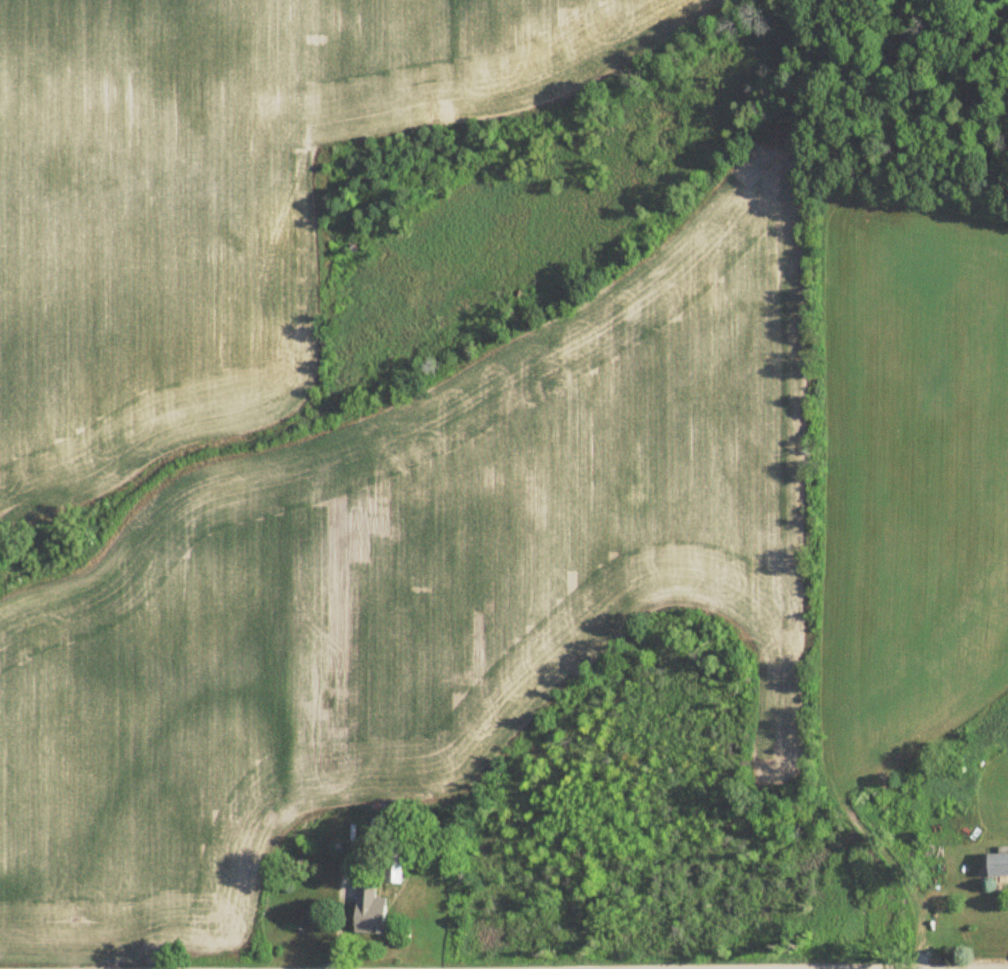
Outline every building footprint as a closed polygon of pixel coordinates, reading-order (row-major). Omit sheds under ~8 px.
[(385,826),(376,825),(376,834),(385,835),(385,826)] [(405,848),(388,848),(388,884),(405,884),(405,848)] [(990,855),(990,877),(1007,877),(1007,855),(990,855)] [(389,936),(390,900),(380,899),(380,885),(360,885),(358,934),(389,936)]
